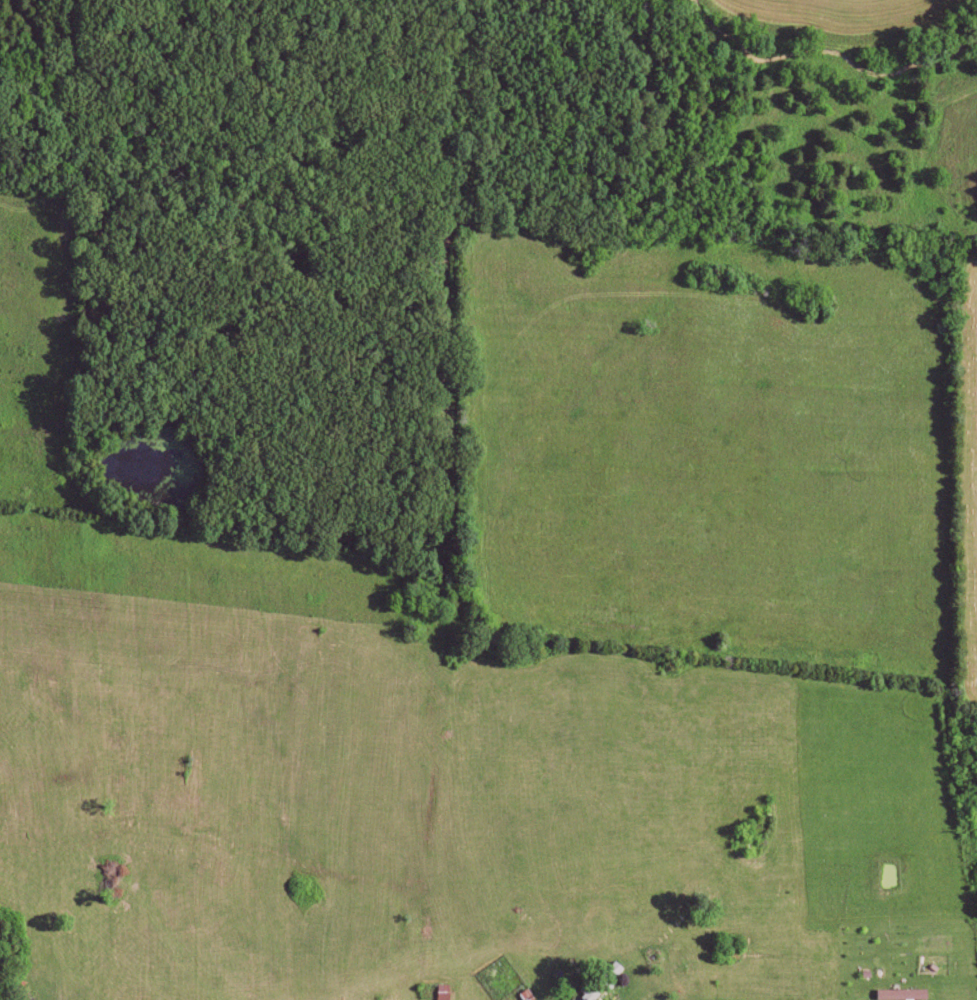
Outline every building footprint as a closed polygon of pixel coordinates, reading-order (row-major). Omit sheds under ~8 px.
[(621,980),(620,978),(630,968),(621,959),(586,992),(594,999),(600,999),(621,980)] [(883,989),(884,999),(934,998),(934,988),(883,989)]
